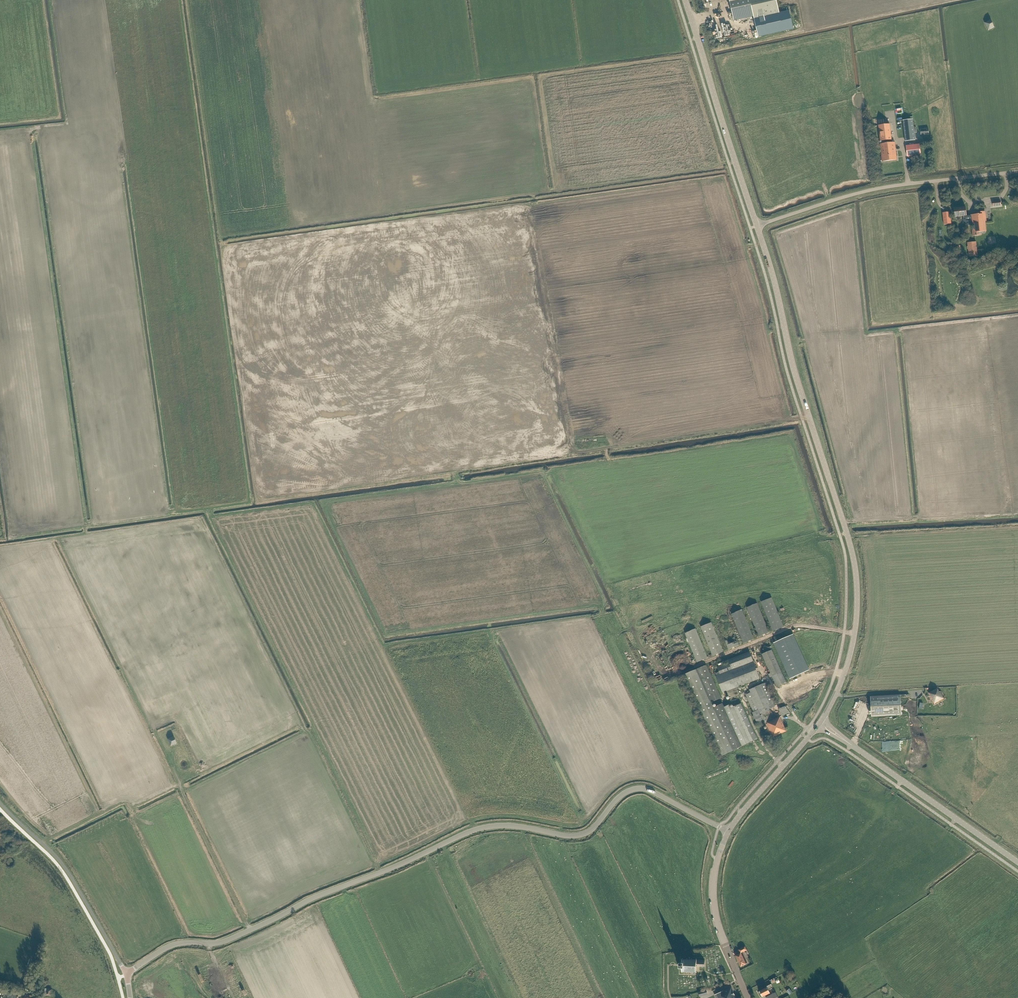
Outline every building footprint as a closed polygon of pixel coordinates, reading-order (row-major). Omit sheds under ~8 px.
[(776,0),(729,0),(734,21),(754,16),(758,37),(793,29),(789,10),(779,12),(776,0)] [(990,20),(984,23),(989,31),(995,27),(990,20)] [(913,119),(903,120),(905,141),(915,140),(914,133),(917,133),(916,127),(914,127),(913,119)] [(892,143),(890,124),(879,126),(881,144),(880,144),(881,157),(893,156),(892,152),(896,152),(895,142),(892,143)] [(920,144),(906,146),(907,157),(921,155),(920,144)] [(897,161),(896,156),(896,152),(892,152),(893,156),(881,157),(882,162),(897,161)] [(964,216),(967,216),(966,207),(954,208),(955,217),(964,216)] [(950,212),(943,213),(944,225),(951,224),(950,212)] [(968,225),(973,225),(973,229),(972,230),(972,236),(976,236),(982,235),(982,232),(986,231),(985,224),(984,213),(980,214),(980,213),(977,213),(977,214),(972,214),(972,215),(967,216),(964,216),(964,219),(967,219),(968,225)] [(976,242),(967,243),(969,257),(978,255),(977,250),(977,247),(976,247),(976,246),(977,246),(976,242)] [(781,621),(772,598),(761,602),(773,631),(784,627),(781,621)] [(769,632),(757,603),(747,607),(759,637),(769,632)] [(754,639),(742,609),(732,614),(744,643),(754,639)] [(712,622),(701,627),(713,656),(724,652),(712,622)] [(696,629),(685,633),(697,663),(707,658),(696,629)] [(774,643),(790,679),(809,670),(793,634),(779,641),(774,643)] [(764,653),(763,654),(769,669),(771,673),(768,674),(770,678),(773,677),(777,686),(787,682),(772,649),(772,650),(771,646),(763,649),(764,653)] [(720,672),(717,673),(718,675),(717,676),(723,692),(727,691),(737,687),(761,678),(750,651),(729,660),(730,662),(718,667),(720,672)] [(706,665),(684,675),(721,755),(758,738),(741,703),(730,708),(729,705),(725,707),(723,703),(714,708),(712,703),(721,698),(706,665)] [(751,693),(746,695),(747,697),(753,712),(752,712),(754,716),(752,716),(754,720),(755,719),(757,723),(764,721),(771,737),(773,736),(773,737),(786,731),(780,717),(779,716),(771,719),(767,708),(775,706),(772,700),(774,699),(766,682),(761,685),(750,690),(751,693)] [(737,687),(727,691),(730,698),(739,694),(737,687)] [(937,688),(929,693),(935,704),(944,699),(941,692),(939,692),(937,688)] [(870,696),(872,717),(902,715),(901,695),(870,696)] [(775,706),(767,708),(771,719),(779,716),(782,716),(779,708),(778,704),(775,706)] [(786,706),(779,708),(782,716),(790,713),(786,706)] [(174,736),(167,739),(171,746),(177,743),(174,736)] [(741,953),(735,956),(741,966),(748,963),(742,952),(746,950),(745,947),(739,950),(741,953)] [(681,963),(680,968),(682,968),(682,971),(681,971),(681,972),(682,972),(682,973),(683,973),(683,972),(686,972),(686,973),(687,973),(687,972),(691,972),(691,973),(692,973),(692,972),(695,973),(695,974),(696,974),(696,973),(697,973),(697,972),(696,972),(696,966),(705,967),(705,960),(697,960),(697,959),(696,959),(696,960),(692,960),(692,959),(691,959),(691,960),(688,959),(688,958),(687,958),(687,959),(683,959),(683,958),(682,958),(682,959),(681,959),(681,960),(682,960),(682,963),(681,963)] [(764,988),(759,991),(761,993),(760,994),(761,996),(762,996),(762,997),(770,993),(768,990),(772,988),(771,985),(772,985),(771,984),(766,986),(767,987),(764,988)] [(723,991),(717,994),(719,997),(736,997),(731,987),(723,991)]
